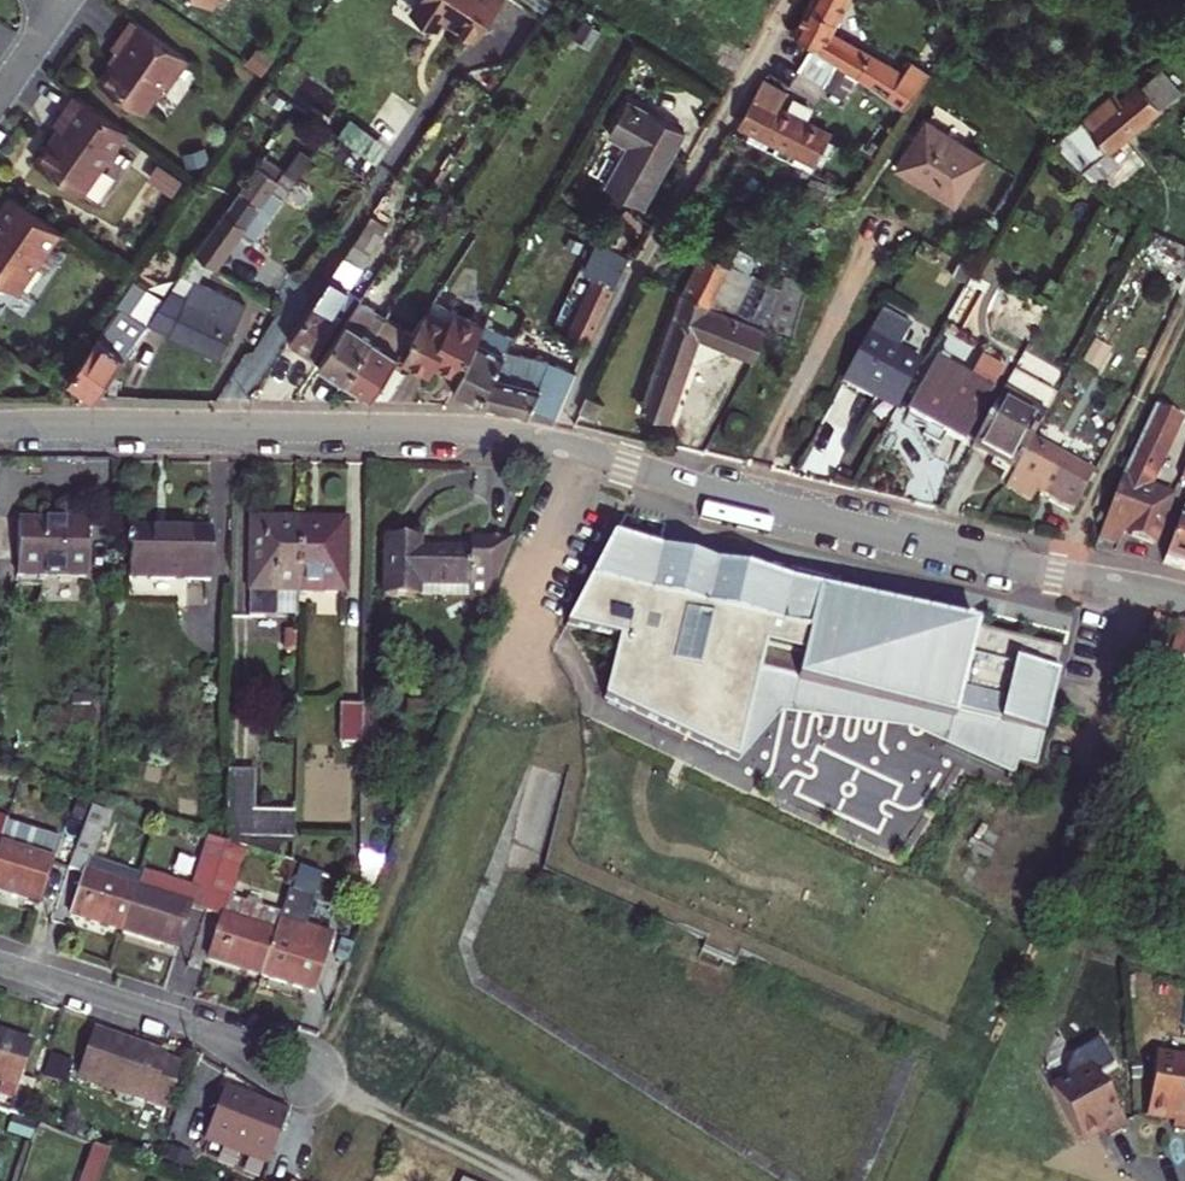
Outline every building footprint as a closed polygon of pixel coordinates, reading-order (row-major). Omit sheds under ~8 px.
[(442,20),(475,41),(502,0),(419,0),(414,9),(439,25),(442,20)] [(911,62),(904,72),(829,33),(847,0),(813,0),(794,33),(819,47),(817,50),(831,60),(846,70),(852,74),(902,110),(929,74),(911,62)] [(164,83),(168,85),(188,57),(132,18),(112,47),(119,51),(99,81),(143,112),(164,83)] [(271,58),(257,49),(248,63),(261,73),(271,58)] [(801,78),(816,86),(831,60),(817,50),(801,78)] [(816,86),(832,95),(846,70),(831,60),(816,86)] [(832,95),(838,98),(852,74),(846,70),(832,95)] [(1107,150),(1131,130),(1177,91),(1160,70),(1121,103),(1114,92),(1057,141),(1097,181),(1119,163),(1107,150)] [(762,80),(740,123),(816,162),(830,133),(780,108),(787,94),(762,80)] [(37,161),(83,193),(127,130),(76,95),(56,124),(61,127),(37,161)] [(607,187),(643,207),(685,131),(629,101),(610,137),(629,147),(607,187)] [(338,134),(377,164),(389,147),(350,118),(338,134)] [(892,164),(955,204),(985,157),(922,118),(892,164)] [(1107,150),(1119,163),(1142,143),(1131,130),(1107,150)] [(258,167),(264,157),(270,148),(264,144),(252,163),(258,167)] [(296,179),(264,157),(258,167),(197,253),(216,267),(241,232),(253,240),(296,179)] [(794,170),(809,178),(811,174),(796,166),(794,170)] [(18,290),(15,288),(38,256),(41,258),(60,231),(10,196),(0,210),(0,316),(18,290)] [(610,223),(625,241),(642,227),(627,209),(610,223)] [(290,341),(320,361),(358,303),(352,299),(357,292),(349,287),(388,225),(373,216),(290,341)] [(564,247),(580,254),(585,243),(569,236),(564,247)] [(580,333),(591,338),(629,255),(602,243),(590,272),(594,273),(569,333),(578,338),(580,333)] [(711,305),(767,329),(793,338),(809,280),(788,274),(785,290),(749,273),(731,264),(733,259),(713,250),(711,254),(704,251),(684,293),(711,305)] [(733,259),(731,264),(749,273),(756,258),(738,250),(733,259)] [(194,260),(212,272),(215,267),(198,255),(194,260)] [(413,280),(424,287),(433,274),(422,267),(413,280)] [(384,305),(390,309),(413,274),(404,268),(391,289),(394,290),(384,305)] [(502,269),(485,301),(491,304),(508,271),(502,269)] [(117,302),(120,304),(69,376),(97,395),(147,323),(136,315),(129,310),(147,286),(134,277),(117,302)] [(963,289),(971,293),(978,282),(970,277),(963,289)] [(127,356),(134,361),(157,325),(171,332),(171,333),(221,357),(246,306),(196,281),(188,296),(172,288),(165,298),(149,320),(147,323),(127,356)] [(165,298),(147,286),(129,310),(136,315),(147,323),(149,320),(165,298)] [(943,326),(959,335),(980,298),(971,293),(963,289),(943,326)] [(724,346),(755,359),(767,330),(711,307),(711,305),(684,293),(643,409),(669,418),(688,363),(694,365),(722,352),(724,346)] [(320,361),(346,377),(385,317),(360,300),(358,303),(320,361)] [(477,341),(483,329),(431,305),(412,333),(408,340),(413,343),(405,355),(404,358),(430,371),(435,360),(461,374),(477,341)] [(346,377),(372,395),(400,352),(408,340),(412,333),(393,321),(397,314),(390,309),(385,317),(346,377)] [(499,312),(495,321),(504,325),(508,317),(499,312)] [(879,395),(898,406),(921,366),(868,337),(843,381),(876,399),(879,395)] [(400,352),(405,355),(413,343),(408,340),(400,352)] [(461,374),(454,390),(481,403),(493,376),(494,377),(505,353),(477,341),(461,374)] [(493,376),(481,403),(555,421),(575,373),(549,361),(507,352),(505,354),(505,353),(494,377),(493,376)] [(939,357),(908,414),(961,443),(964,437),(987,396),(1001,371),(980,361),(969,381),(945,368),(948,361),(939,357)] [(997,402),(997,403),(1039,426),(1044,416),(1002,394),(997,402)] [(876,399),(896,411),(898,406),(879,395),(876,399)] [(581,411),(597,419),(605,404),(588,396),(581,411)] [(975,443),(997,403),(997,402),(987,396),(964,437),(975,443)] [(975,443),(971,450),(1012,473),(1031,440),(1039,426),(997,403),(975,443)] [(1122,532),(1153,543),(1169,499),(1148,491),(1157,473),(1152,471),(1177,418),(1155,407),(1120,481),(1098,537),(1118,545),(1122,532)] [(1092,474),(1031,440),(1012,473),(1004,488),(1029,502),(1035,491),(1071,511),(1092,474)] [(1164,562),(1184,569),(1184,503),(1164,562)] [(250,518),(249,616),(276,616),(276,614),(276,591),(298,591),(299,525),(279,524),(279,518),(250,518)] [(17,552),(17,577),(86,578),(87,524),(64,523),(64,520),(55,519),(55,523),(17,522),(17,552)] [(299,525),(298,591),(345,592),(347,520),(319,520),(318,526),(299,525)] [(0,522),(0,552),(17,552),(17,522),(0,522)] [(129,530),(128,579),(210,581),(211,532),(129,530)] [(476,540),(476,552),(419,551),(419,539),(384,539),(382,597),(416,597),(416,585),(468,586),(468,598),(490,599),(513,541),(476,540)] [(1065,651),(610,539),(565,626),(617,638),(602,699),(737,765),(757,669),(953,714),(945,745),(1011,777),(1015,759),(1036,763),(1065,651)] [(416,585),(416,597),(468,598),(468,586),(416,585)] [(276,614),(297,615),(298,591),(276,591),(276,614)] [(1183,622),(1174,657),(1184,660),(1184,622),(1183,622)] [(284,631),(284,651),(296,651),(297,631),(284,631)] [(757,669),(737,765),(782,712),(913,729),(945,745),(953,714),(757,669)] [(340,706),(339,742),(362,742),(362,710),(362,706),(340,706)] [(369,857),(375,857),(377,710),(362,710),(362,742),(360,887),(370,887),(369,857)] [(407,713),(407,726),(429,726),(430,713),(407,713)] [(292,840),(293,814),(252,814),(253,773),(227,773),(226,839),(292,840)] [(18,801),(8,832),(22,837),(32,805),(18,801)] [(115,817),(91,807),(67,870),(83,875),(69,915),(122,933),(136,890),(140,876),(92,861),(104,831),(108,833),(115,817)] [(33,857),(0,847),(0,894),(26,902),(29,894),(41,898),(59,842),(39,835),(33,857)] [(227,843),(245,849),(292,863),(292,840),(226,839),(226,843),(227,843)] [(122,933),(163,946),(166,937),(178,941),(189,907),(205,913),(225,848),(207,842),(192,889),(147,875),(141,891),(136,890),(122,933)] [(225,846),(225,848),(243,854),(245,849),(227,843),(225,846)] [(225,848),(205,913),(221,917),(208,960),(260,976),(274,933),(272,933),(277,914),(229,899),(243,854),(225,848)] [(141,891),(147,875),(142,873),(140,876),(136,890),(141,891)] [(266,902),(282,907),(288,890),(271,885),(266,902)] [(301,989),(304,981),(316,985),(327,950),(331,938),(303,929),(313,898),(288,890),(282,907),(274,933),(260,976),(301,989)] [(29,894),(26,902),(39,906),(41,898),(29,894)] [(163,946),(176,950),(178,941),(166,937),(163,946)] [(304,981),(301,989),(314,993),(316,985),(304,981)] [(78,1079),(165,1109),(180,1066),(164,1060),(166,1056),(95,1032),(78,1079)] [(0,1034),(0,1082),(1,1082),(0,1086),(0,1112),(25,1120),(37,1085),(20,1079),(32,1044),(0,1034)] [(1156,1055),(1146,1115),(1173,1119),(1172,1129),(1184,1131),(1184,1060),(1156,1055)] [(1091,1066),(1051,1088),(1080,1141),(1104,1128),(1109,1137),(1125,1128),(1091,1066)] [(201,1144),(265,1170),(288,1115),(223,1089),(201,1144)] [(93,1145),(81,1180),(98,1180),(109,1150),(93,1145)] [(184,1165),(189,1177),(197,1174),(193,1162),(184,1165)]
